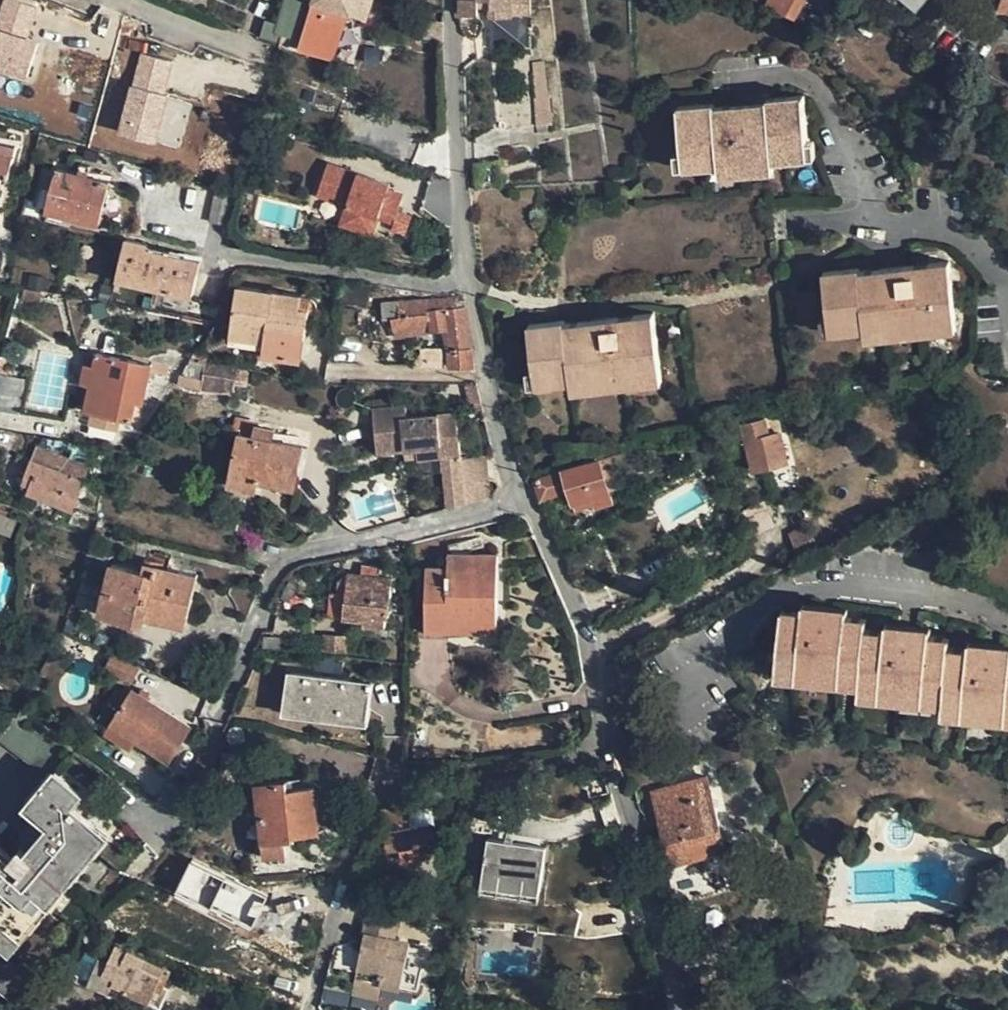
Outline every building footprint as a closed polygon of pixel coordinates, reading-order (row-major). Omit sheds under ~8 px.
[(0,7),(0,74),(25,82),(39,41),(29,37),(39,8),(16,0),(2,0),(0,7)] [(281,7),(307,15),(312,0),(283,0),(281,7)] [(373,1),(369,0),(312,0),(307,15),(300,39),(298,48),(332,59),(346,12),(368,19),(373,1)] [(459,14),(477,14),(477,0),(458,0),(459,14)] [(493,16),(530,14),(530,0),(492,0),(493,16)] [(796,17),(806,0),(770,0),(769,2),(796,17)] [(997,9),(1007,13),(1007,0),(1000,0),(997,9)] [(300,39),(307,15),(281,7),(277,23),(266,19),(263,30),(274,33),(275,32),(281,33),(300,39)] [(502,19),(503,34),(528,33),(527,18),(502,19)] [(135,53),(121,132),(95,128),(92,147),(179,162),(191,100),(167,96),(174,60),(135,53)] [(544,61),(533,62),(536,96),(533,97),(536,125),(552,123),(549,96),(547,96),(544,61)] [(718,155),(718,165),(772,161),(771,150),(807,147),(802,96),(766,100),(767,103),(714,108),(713,104),(678,108),(683,159),(718,155)] [(2,176),(9,177),(15,146),(0,143),(0,186),(2,176)] [(808,157),(807,147),(771,150),(772,161),(808,157)] [(683,168),(718,165),(718,155),(683,159),(683,168)] [(773,170),(772,161),(718,165),(719,175),(773,170)] [(351,172),(327,164),(317,196),(347,206),(340,225),(371,235),(377,217),(393,222),(402,194),(387,190),(389,184),(357,174),(356,177),(349,175),(351,172)] [(80,165),(78,173),(89,176),(90,167),(80,165)] [(89,176),(78,173),(57,169),(45,212),(99,225),(110,181),(89,176)] [(219,192),(221,189),(192,181),(190,191),(214,198),(209,221),(228,224),(235,195),(219,192)] [(150,245),(126,239),(117,279),(193,296),(202,261),(149,249),(150,245)] [(863,321),(864,330),(955,320),(948,261),(860,271),(858,268),(823,272),(828,324),(863,321)] [(302,296),(237,286),(231,335),(266,340),(264,354),(301,358),(309,309),(301,308),(302,296)] [(471,340),(465,307),(456,307),(454,298),(382,305),(383,321),(390,319),(395,337),(443,330),(446,348),(448,347),(449,367),(473,366),(471,340)] [(528,326),(536,377),(569,372),(571,383),(660,371),(652,313),(565,325),(564,321),(528,326)] [(957,330),(955,320),(864,330),(865,340),(957,330)] [(829,334),(864,330),(863,321),(828,324),(829,334)] [(341,364),(340,349),(332,347),(330,363),(341,364)] [(340,349),(341,364),(356,365),(357,350),(340,349)] [(138,403),(144,404),(153,365),(96,352),(93,365),(89,385),(84,408),(133,420),(138,403)] [(85,364),(80,383),(89,385),(93,365),(85,364)] [(243,387),(246,370),(206,365),(202,391),(229,392),(231,385),(243,387)] [(662,380),(660,371),(571,383),(572,392),(662,380)] [(537,388),(571,383),(569,372),(536,377),(537,388)] [(20,380),(0,376),(0,405),(15,408),(20,380)] [(339,393),(337,398),(339,403),(342,406),(346,408),(350,407),(353,405),(356,402),(357,398),(356,394),(354,391),(350,389),(346,389),(341,391),(339,393)] [(141,421),(144,404),(138,403),(133,420),(141,421)] [(375,423),(458,421),(458,415),(408,420),(407,407),(374,410),(375,423)] [(766,419),(741,425),(753,472),(789,463),(781,432),(770,435),(766,419)] [(236,434),(240,435),(254,437),(256,428),(257,423),(238,420),(236,434)] [(417,459),(443,456),(461,454),(458,421),(375,423),(378,453),(405,450),(416,449),(417,459)] [(276,432),(256,428),(254,437),(274,442),(276,432)] [(274,442),(254,437),(240,435),(230,486),(257,492),(259,482),(295,489),(303,449),(274,442)] [(89,466),(40,448),(36,460),(34,459),(24,484),(31,487),(28,493),(72,510),(89,466)] [(405,459),(417,459),(416,449),(405,450),(405,459)] [(461,454),(443,456),(448,502),(465,499),(461,459),(461,454)] [(484,458),(461,459),(465,499),(488,493),(484,458)] [(534,481),(541,501),(570,491),(573,502),(608,491),(598,459),(562,469),(534,479),(534,481)] [(804,558),(819,550),(812,536),(797,543),(804,558)] [(450,554),(449,568),(469,568),(470,555),(450,554)] [(426,631),(449,632),(450,614),(497,615),(498,556),(470,555),(469,568),(449,568),(427,568),(426,631)] [(144,573),(113,565),(101,613),(145,624),(148,617),(186,627),(197,576),(147,565),(144,573)] [(349,575),(348,584),(346,618),(364,619),(365,626),(387,626),(388,605),(392,605),(392,579),(349,575)] [(346,618),(348,584),(339,582),(339,594),(332,594),(331,616),(346,618)] [(802,605),(801,611),(847,615),(847,609),(802,605)] [(861,677),(884,679),(884,683),(923,687),(924,683),(945,685),(944,700),(1007,706),(1007,652),(968,648),(967,650),(948,649),(950,638),(930,636),(931,633),(885,630),(885,632),(866,630),(867,619),(847,618),(847,615),(801,611),(801,613),(783,612),(778,662),(862,670),(861,677)] [(497,631),(497,615),(450,614),(449,632),(497,631)] [(886,623),(885,630),(931,633),(932,628),(886,623)] [(968,648),(1007,652),(1007,646),(968,642),(968,648)] [(140,667),(114,654),(107,669),(132,682),(140,667)] [(777,676),(861,684),(861,677),(862,670),(778,662),(777,676)] [(290,675),(286,707),(341,714),(342,721),(367,724),(372,686),(290,675)] [(860,697),(944,704),(944,700),(945,685),(924,683),(923,687),(884,683),(884,679),(861,677),(861,684),(860,697)] [(96,725),(132,750),(134,747),(138,741),(166,758),(171,761),(191,728),(133,691),(123,707),(111,699),(96,725)] [(944,700),(944,704),(943,715),(1007,720),(1007,706),(944,700)] [(285,713),(342,721),(341,714),(286,707),(285,713)] [(32,721),(17,721),(0,743),(0,748),(47,778),(70,751),(32,721)] [(243,727),(236,725),(230,728),(227,733),(227,738),(229,742),(233,745),(238,745),(242,744),(245,741),(247,737),(246,732),(243,727)] [(166,758),(138,741),(134,747),(162,764),(166,758)] [(100,832),(70,807),(80,794),(56,774),(28,806),(52,827),(29,853),(22,848),(13,859),(0,849),(0,930),(10,938),(100,832)] [(707,778),(652,792),(670,862),(725,848),(707,778)] [(286,783),(257,786),(265,857),(288,855),(286,840),(292,840),(291,835),(319,832),(315,789),(288,792),(286,783)] [(395,808),(382,811),(390,851),(437,843),(434,826),(407,831),(403,814),(397,814),(395,808)] [(100,832),(10,938),(0,930),(0,941),(12,951),(108,839),(100,832)] [(547,849),(490,841),(484,883),(540,891),(547,849)] [(173,894),(248,934),(267,900),(192,860),(173,894)] [(397,915),(370,911),(364,934),(356,974),(352,991),(378,997),(382,982),(416,990),(422,964),(406,960),(409,944),(391,940),(397,915)] [(334,969),(356,974),(364,934),(339,948),(334,969)] [(159,984),(165,987),(172,972),(116,947),(104,974),(115,979),(113,984),(126,990),(126,992),(150,1003),(159,984)] [(67,976),(99,989),(104,974),(73,961),(67,976)] [(170,989),(165,987),(159,984),(150,1003),(160,1008),(170,989)]
